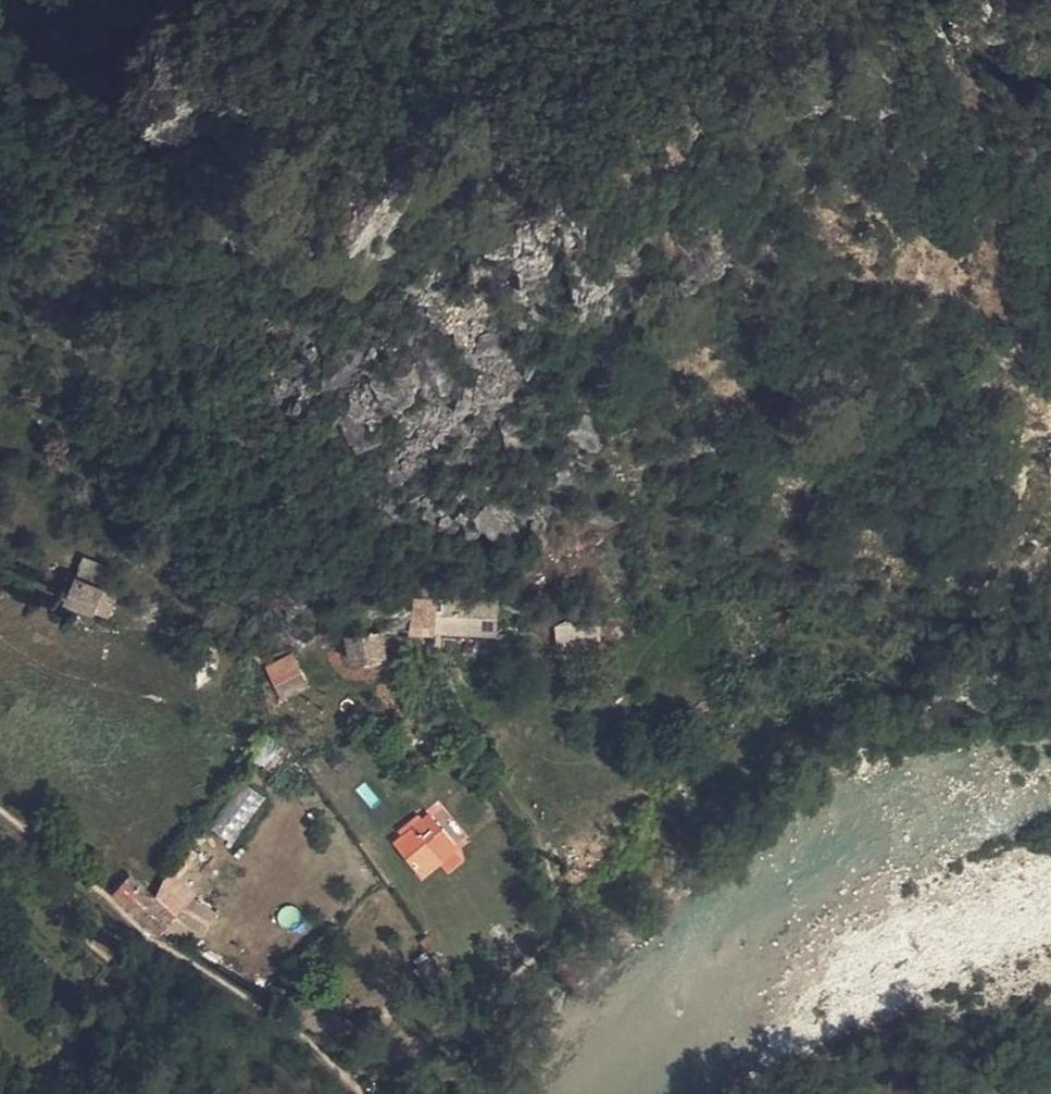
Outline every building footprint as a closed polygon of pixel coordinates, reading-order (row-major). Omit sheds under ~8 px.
[(93,567),(84,582),(107,595),(116,580),(93,567)] [(107,595),(84,582),(82,580),(70,601),(99,618),(111,597),(107,595)] [(120,603),(111,597),(99,618),(109,623),(120,603)] [(412,638),(412,639),(438,640),(439,615),(413,613),(412,638)] [(578,643),(574,623),(553,627),(557,647),(578,643)] [(352,646),(355,672),(389,670),(387,644),(352,646)] [(294,658),(269,672),(278,687),(302,672),(294,658)] [(285,700),(310,685),(302,672),(278,687),(285,700)] [(246,818),(261,798),(245,786),(230,806),(246,818)] [(454,852),(431,822),(423,828),(420,824),(407,833),(410,838),(396,848),(419,878),(440,864),(442,867),(453,860),(450,855),(454,852)] [(195,897),(171,875),(155,901),(176,918),(195,897)] [(154,899),(130,879),(115,895),(138,916),(154,899)] [(176,918),(155,901),(154,899),(138,916),(159,935),(176,918)] [(421,943),(417,945),(422,953),(426,951),(421,943)] [(418,955),(422,953),(417,945),(413,947),(418,955)] [(439,987),(420,959),(413,963),(417,968),(409,974),(426,997),(439,987)]
